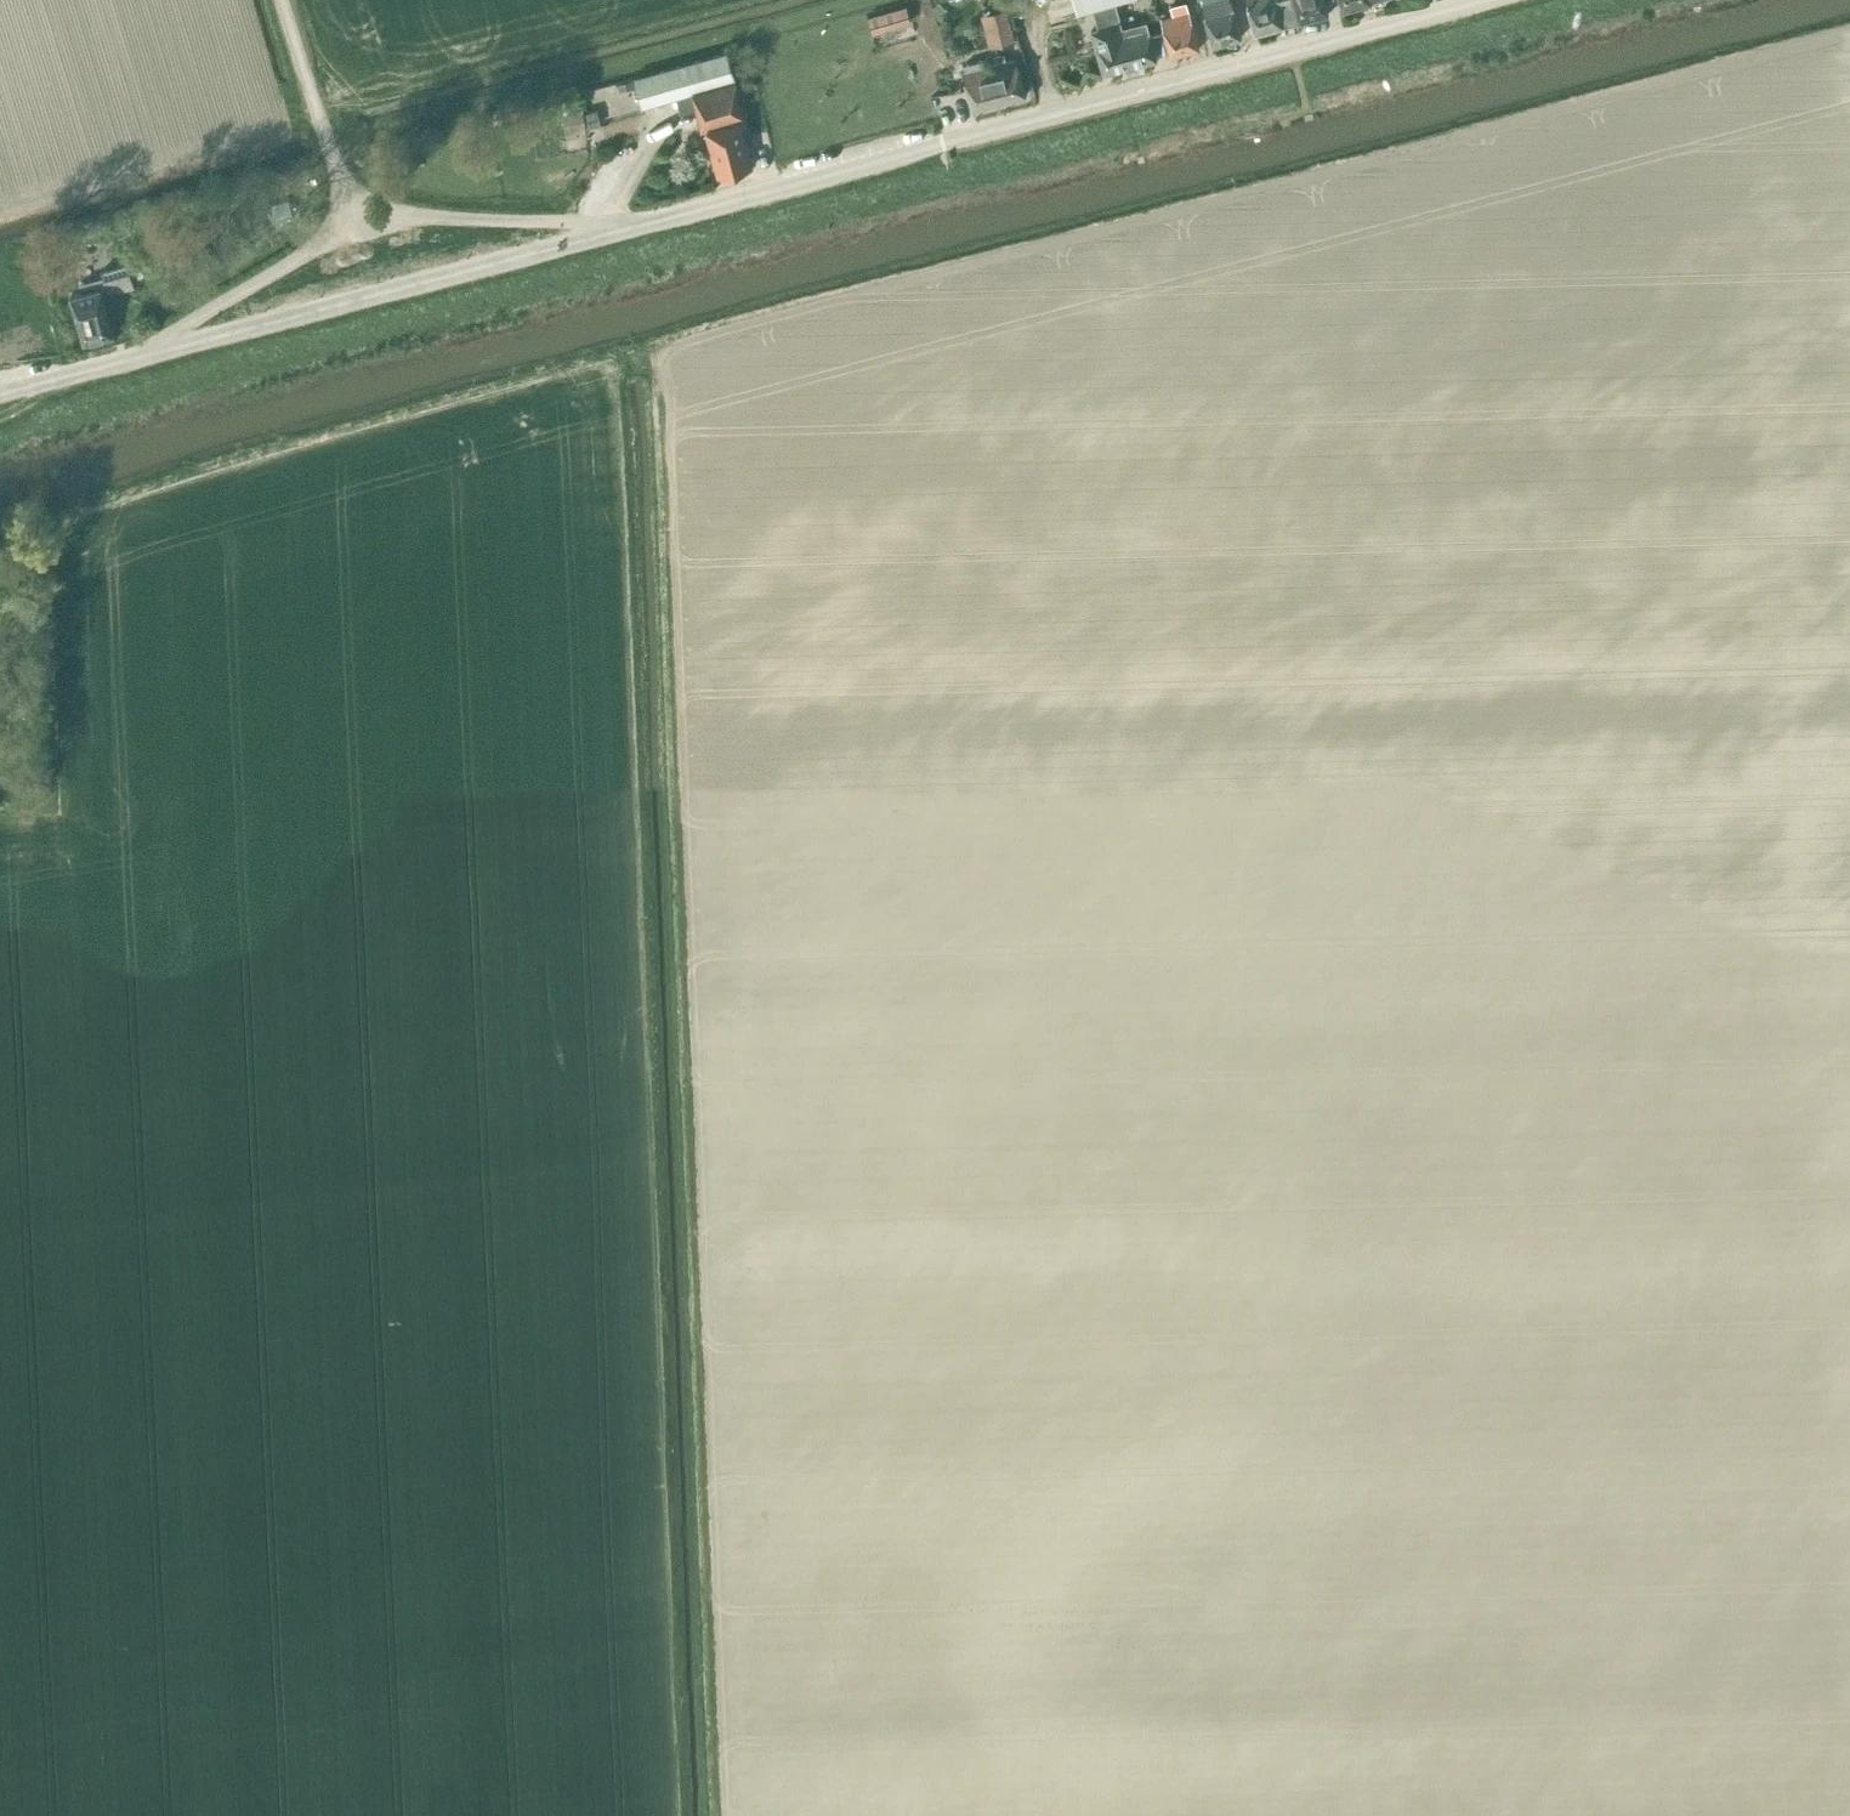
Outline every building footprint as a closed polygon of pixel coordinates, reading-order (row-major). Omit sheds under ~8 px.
[(1239,36),(1229,0),(1228,0),(1227,0),(1200,0),(1211,43),(1239,36)] [(1281,24),(1295,20),(1289,0),(1245,0),(1253,32),(1281,24)] [(1297,20),(1326,12),(1323,0),(1292,0),(1297,20)] [(1341,8),(1369,1),(1369,0),(1338,0),(1341,8)] [(1187,9),(1182,11),(1179,1),(1169,4),(1172,14),(1159,17),(1170,55),(1197,47),(1187,9)] [(912,21),(906,3),(866,15),(871,33),(912,21)] [(1092,31),(1090,32),(1093,42),(1094,42),(1102,72),(1155,58),(1146,19),(1120,26),(1116,9),(1094,15),(1096,25),(1090,26),(1092,31)] [(999,23),(978,28),(983,44),(1003,37),(999,23)] [(640,103),(734,78),(726,48),(632,73),(640,103)] [(969,108),(1024,94),(1014,57),(981,65),(979,59),(962,63),(964,70),(960,71),(969,108)] [(717,174),(751,164),(739,118),(744,116),(734,79),(691,91),(691,93),(694,105),(700,128),(704,127),(717,174)] [(691,93),(677,97),(681,110),(688,108),(695,107),(694,105),(691,93)] [(596,107),(584,111),(589,127),(601,124),(596,107)] [(582,109),(562,112),(565,132),(585,129),(582,109)] [(293,218),(288,199),(271,203),(276,222),(293,218)] [(81,290),(69,293),(82,341),(111,334),(99,286),(105,285),(107,293),(132,286),(126,262),(101,268),(102,274),(79,280),(81,290)]
